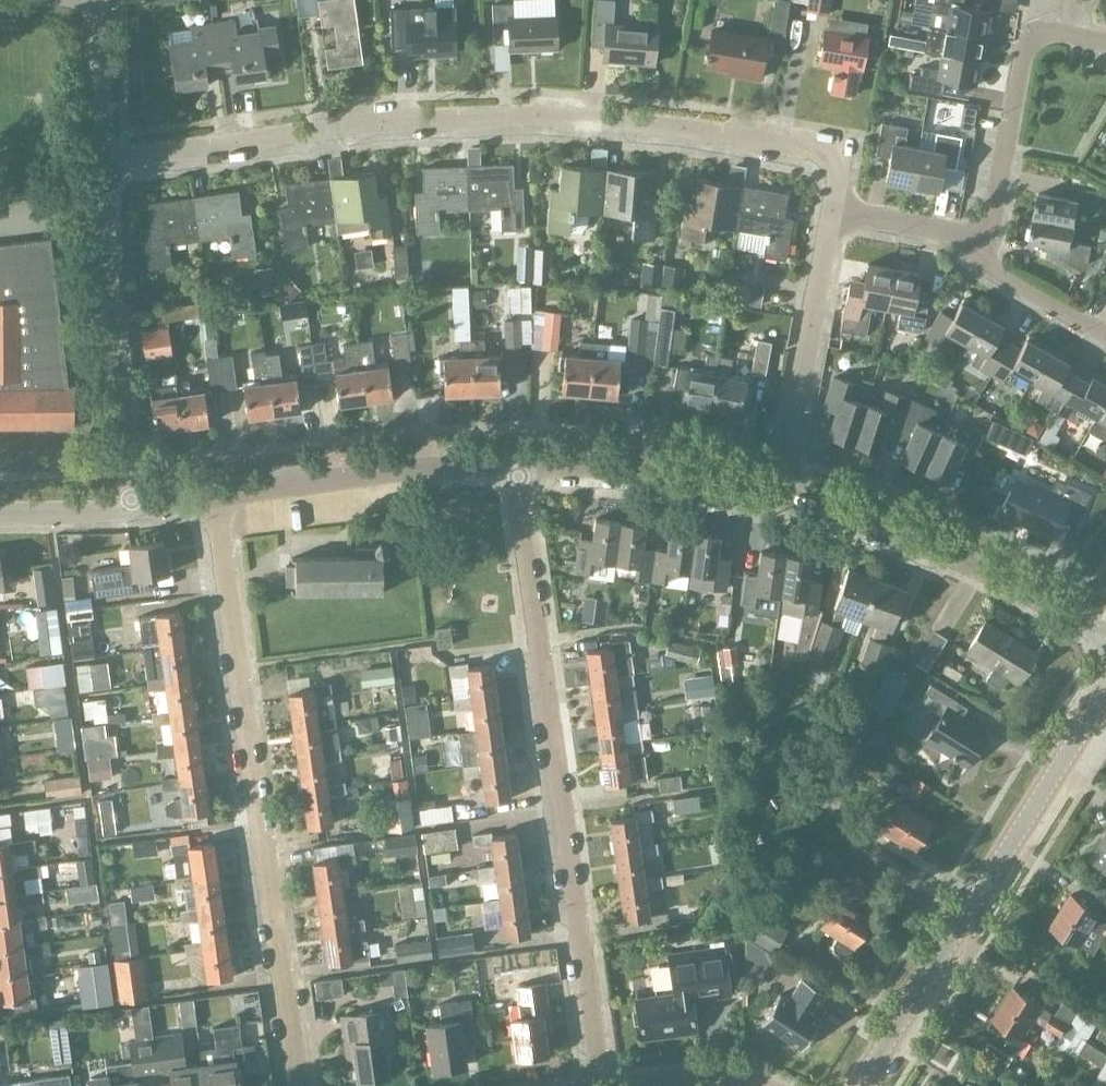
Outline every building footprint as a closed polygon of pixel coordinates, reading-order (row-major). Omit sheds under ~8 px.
[(321,25),(333,24),(336,46),(325,48),(327,67),(362,62),(354,0),(318,0),(321,25)] [(613,11),(614,0),(594,0),(593,9),(594,9),(591,45),(604,46),(603,59),(652,63),(655,27),(612,24),(613,11)] [(789,0),(774,0),(769,30),(784,32),(789,0)] [(830,0),(808,0),(807,10),(828,13),(830,0)] [(929,26),(983,36),(988,11),(957,5),(957,0),(932,0),(930,10),(927,25),(929,26)] [(555,14),(553,14),(553,1),(492,3),(493,42),(508,42),(509,50),(556,48),(555,14)] [(390,7),(392,46),(407,46),(407,54),(455,52),(453,6),(434,6),(422,7),(422,20),(412,20),(411,7),(390,7)] [(274,25),(258,27),(257,17),(256,17),(258,34),(236,37),(234,20),(212,23),(219,72),(220,72),(218,55),(232,53),(236,80),(265,76),(261,49),(277,46),(274,25)] [(218,72),(219,72),(212,23),(191,26),(193,44),(171,47),(169,29),(168,30),(176,89),(206,84),(202,57),(216,55),(218,72)] [(979,60),(983,36),(929,26),(926,40),(889,33),(887,44),(940,54),(941,53),(979,60)] [(739,70),(738,75),(759,78),(766,38),(711,29),(708,52),(705,51),(704,57),(706,57),(705,64),(739,70)] [(860,68),(866,37),(825,30),(819,61),(835,63),(831,90),(854,94),(858,67),(860,68)] [(974,86),(979,60),(941,53),(940,54),(938,69),(920,65),(918,74),(910,73),(907,87),(940,93),(943,80),(974,86)] [(967,124),(968,101),(954,100),(953,123),(967,124)] [(911,186),(918,147),(903,144),(907,127),(881,122),(875,154),(889,157),(885,181),(911,186)] [(918,147),(911,186),(936,191),(941,166),(955,169),(961,137),(935,132),(932,150),(918,147)] [(466,165),(469,209),(499,208),(499,215),(500,215),(501,229),(524,228),(522,187),(513,187),(512,163),(466,165)] [(438,211),(469,209),(466,165),(422,167),(423,191),(414,192),(416,233),(437,232),(437,218),(439,218),(438,211)] [(601,212),(605,169),(560,165),(558,189),(549,188),(546,229),(579,232),(587,221),(588,211),(601,212)] [(605,169),(601,212),(631,215),(631,221),(633,221),(631,236),(654,238),(657,197),(648,196),(650,172),(605,169)] [(337,231),(369,226),(370,237),(392,234),(386,193),(377,194),(374,170),(329,177),(335,220),(337,231)] [(305,225),(335,220),(329,177),(285,183),(288,207),(279,208),(285,250),(307,246),(305,232),(306,231),(305,225)] [(735,229),(742,186),(697,178),(693,202),(684,200),(677,242),(700,245),(702,231),(703,231),(705,224),(735,229)] [(742,186),(735,229),(765,234),(764,241),(765,241),(763,256),(785,259),(792,218),(783,217),(787,193),(742,186)] [(1034,217),(1075,224),(1078,207),(1098,210),(1101,192),(1072,186),(1070,199),(1039,193),(1034,217)] [(192,196),(198,239),(228,235),(229,242),(231,242),(233,255),(231,256),(231,257),(255,253),(249,212),(240,213),(237,190),(192,196)] [(168,244),(198,239),(192,196),(147,203),(151,226),(142,227),(148,269),(171,265),(171,264),(169,264),(168,251),(169,251),(168,244)] [(1071,241),(1075,224),(1034,217),(1030,240),(1061,246),(1059,259),(1088,264),(1092,245),(1071,241)] [(37,428),(74,427),(73,388),(68,388),(51,238),(0,244),(0,428),(37,428)] [(391,245),(394,278),(407,277),(405,244),(391,245)] [(548,246),(534,246),(533,276),(547,276),(548,246)] [(886,307),(893,268),(867,264),(863,288),(848,285),(840,330),(866,335),(871,304),(886,307)] [(260,294),(274,292),(270,266),(256,268),(260,294)] [(893,268),(886,307),(900,310),(897,327),(920,332),(924,323),(928,300),(914,297),(918,273),(893,268)] [(762,284),(736,280),(732,300),(759,305),(762,284)] [(660,294),(651,361),(666,364),(675,296),(660,294)] [(964,342),(982,308),(963,298),(952,318),(940,311),(925,337),(945,349),(953,336),(964,342)] [(307,326),(303,300),(281,304),(286,330),(307,326)] [(153,307),(154,321),(198,315),(197,301),(153,307)] [(990,375),(1005,348),(994,342),(1005,321),(982,308),(964,342),(978,350),(970,363),(990,375)] [(557,350),(560,312),(533,309),(529,347),(557,350)] [(429,342),(429,316),(417,317),(418,342),(429,342)] [(643,356),(646,319),(629,317),(626,355),(643,356)] [(506,350),(521,349),(519,319),(505,320),(506,350)] [(171,354),(169,341),(170,341),(168,327),(141,331),(145,358),(171,354)] [(389,334),(395,370),(410,368),(405,331),(389,334)] [(1030,380),(1049,347),(1028,335),(1017,355),(1005,348),(990,375),(1010,386),(1018,373),(1030,380)] [(502,354),(484,355),(484,338),(470,339),(471,392),(499,391),(498,370),(503,370),(502,354)] [(756,338),(750,372),(764,374),(770,341),(756,338)] [(370,339),(357,341),(361,369),(365,401),(392,397),(387,365),(375,367),(370,339)] [(444,393),(471,392),(470,339),(459,339),(460,356),(438,357),(438,372),(443,372),(444,393)] [(589,393),(593,342),(578,340),(576,355),(560,354),(558,369),(563,369),(561,391),(589,393)] [(310,343),(316,381),(329,380),(323,341),(310,343)] [(332,358),(339,404),(365,401),(361,369),(357,341),(342,343),(344,357),(332,358)] [(606,343),(593,342),(589,393),(616,396),(618,374),(622,375),(624,359),(605,358),(606,343)] [(303,383),(316,381),(310,343),(297,345),(303,383)] [(1070,385),(1059,379),(1070,359),(1049,347),(1030,380),(1043,387),(1035,400),(1055,412),(1070,385)] [(247,417),(274,413),(269,381),(265,354),(264,349),(249,352),(254,383),(242,385),(247,417)] [(269,381),(274,413),(300,410),(295,378),(281,380),(277,352),(265,354),(269,381)] [(687,369),(681,402),(709,407),(715,374),(719,355),(706,353),(703,372),(687,369)] [(218,355),(223,390),(236,388),(234,376),(231,354),(218,355)] [(210,391),(223,390),(218,355),(205,357),(208,379),(210,391)] [(719,355),(709,407),(738,413),(744,379),(728,376),(732,358),(719,355)] [(1105,399),(1105,379),(1093,372),(1082,392),(1070,385),(1055,412),(1075,423),(1083,410),(1095,417),(1096,417),(1105,399)] [(175,381),(173,381),(172,373),(159,375),(161,384),(148,386),(149,399),(150,398),(152,414),(148,415),(151,435),(171,432),(170,428),(181,426),(177,395),(175,381)] [(853,443),(865,403),(853,399),(857,384),(832,376),(823,406),(836,410),(828,435),(853,443)] [(203,391),(189,393),(187,379),(175,381),(177,395),(181,426),(208,423),(203,391)] [(865,403),(853,443),(878,450),(882,437),(894,440),(899,428),(910,399),(883,390),(878,407),(865,403)] [(923,469),(940,432),(928,427),(935,410),(910,399),(899,428),(911,433),(899,459),(923,469)] [(1095,417),(1087,430),(1105,441),(1105,399),(1096,417),(1095,417)] [(940,432),(923,469),(947,480),(958,455),(970,460),(983,432),(971,426),(963,443),(940,432)] [(1078,523),(1090,495),(1067,484),(1060,498),(1031,485),(1030,487),(1014,480),(998,516),(1020,526),(1021,523),(1053,537),(1062,516),(1078,523)] [(612,577),(614,562),(619,521),(595,518),(592,540),(579,538),(575,569),(588,571),(587,576),(610,578),(612,577)] [(649,579),(654,548),(641,546),(644,524),(619,521),(614,562),(635,565),(634,577),(649,579)] [(688,572),(694,531),(669,528),(666,549),(654,548),(649,579),(665,581),(666,569),(688,572)] [(705,589),(706,587),(725,589),(729,558),(716,556),(719,535),(694,531),(688,572),(686,587),(705,589)] [(94,553),(92,532),(69,534),(71,555),(94,553)] [(150,574),(167,572),(163,540),(128,545),(131,563),(90,568),(93,596),(152,588),(150,574)] [(291,590),(291,592),(365,592),(365,593),(382,592),(382,558),(384,559),(389,554),(388,545),(380,544),(375,548),(354,548),(354,556),(291,557),(291,559),(294,560),(295,565),(285,565),(286,585),(294,585),(295,591),(291,590)] [(779,595),(785,554),(760,551),(757,572),(744,570),(740,602),(756,604),(757,592),(778,595),(779,595)] [(809,557),(785,554),(779,595),(778,595),(776,611),(800,614),(794,657),(805,661),(821,609),(816,608),(819,581),(806,579),(809,557)] [(862,617),(876,579),(847,568),(833,608),(835,609),(830,624),(820,620),(805,661),(828,669),(843,628),(856,633),(862,617)] [(876,579),(862,617),(877,623),(871,638),(869,638),(861,660),(884,668),(892,646),(882,642),(887,627),(890,628),(904,589),(876,579)] [(70,624),(87,623),(86,608),(69,609),(70,624)] [(159,648),(184,644),(179,610),(137,616),(141,645),(159,643),(159,648)] [(1010,676),(1019,682),(1037,652),(986,621),(967,650),(994,667),(987,679),(996,684),(1001,685),(1005,684),(1010,676)] [(435,628),(437,646),(451,644),(449,626),(435,628)] [(55,653),(62,652),(60,632),(53,633),(53,631),(24,635),(27,655),(54,651),(55,653)] [(927,669),(947,638),(936,631),(917,663),(927,669)] [(90,656),(89,635),(68,636),(69,657),(90,656)] [(614,676),(632,673),(627,639),(608,642),(609,646),(585,650),(590,684),(615,680),(614,676)] [(699,646),(667,639),(663,654),(696,662),(699,646)] [(188,677),(184,644),(159,648),(159,643),(141,645),(146,678),(163,676),(164,681),(188,677)] [(62,660),(23,661),(24,685),(63,683),(62,660)] [(471,701),(496,697),(491,663),(468,667),(467,662),(448,664),(450,676),(468,675),(471,696),(471,701)] [(393,682),(391,664),(358,668),(360,686),(393,682)] [(74,687),(90,687),(91,669),(75,668),(74,687)] [(619,714),(619,709),(616,687),(634,684),(632,673),(614,676),(615,680),(590,684),(595,717),(619,714)] [(904,691),(917,699),(928,681),(915,673),(904,691)] [(193,711),(188,677),(164,681),(163,676),(146,678),(147,689),(165,688),(168,709),(169,714),(193,711)] [(335,716),(333,701),(315,705),(314,698),(332,694),(330,683),(313,685),(311,685),(312,690),(289,693),(294,727),(318,724),(317,718),(335,716)] [(947,707),(953,698),(953,697),(930,683),(919,701),(942,715),(927,739),(953,755),(968,764),(988,732),(947,707)] [(50,719),(68,718),(66,685),(48,686),(50,719)] [(80,699),(83,718),(105,714),(102,696),(80,699)] [(500,731),(496,697),(471,701),(471,696),(453,698),(454,709),(472,708),(475,729),(476,734),(500,731)] [(407,735),(427,733),(424,702),(403,704),(407,735)] [(624,747),(623,742),(620,721),(639,718),(637,706),(619,709),(619,714),(595,717),(600,750),(624,747)] [(198,744),(193,711),(169,714),(168,709),(150,711),(152,722),(170,722),(173,742),(173,748),(198,744)] [(322,752),(340,749),(335,716),(317,718),(318,724),(294,727),(298,760),(323,757),(322,752)] [(58,723),(62,747),(74,745),(70,721),(58,723)] [(505,764),(500,731),(476,734),(475,729),(457,731),(459,742),(477,742),(480,762),(480,767),(505,764)] [(84,754),(97,751),(93,735),(81,738),(84,754)] [(624,747),(600,750),(605,785),(629,781),(625,754),(643,751),(642,739),(623,742),(624,747)] [(203,778),(198,744),(173,748),(173,742),(155,745),(156,749),(157,756),(175,755),(178,776),(178,781),(203,778)] [(327,785),(324,765),(341,760),(340,749),(322,752),(323,757),(298,760),(303,793),(328,790),(327,785)] [(86,778),(100,778),(101,761),(86,760),(86,778)] [(509,798),(505,764),(480,767),(480,762),(462,765),(463,776),(481,775),(485,801),(509,798)] [(692,774),(660,778),(661,788),(693,785),(692,774)] [(44,780),(47,797),(81,792),(79,775),(44,780)] [(208,812),(203,778),(178,781),(178,776),(160,779),(162,790),(179,788),(180,796),(172,797),(164,803),(165,813),(175,815),(183,814),(183,815),(208,812)] [(917,776),(907,792),(919,800),(929,783),(917,776)] [(328,790),(303,793),(308,828),(333,824),(329,798),(346,793),(345,782),(340,783),(327,785),(328,790)] [(699,809),(698,793),(672,796),(674,812),(699,809)] [(413,826),(409,795),(381,799),(385,830),(413,826)] [(449,804),(434,806),(433,797),(416,800),(420,823),(451,818),(449,804)] [(79,801),(21,806),(23,833),(50,830),(48,819),(81,816),(79,801)] [(913,851),(932,821),(898,801),(880,830),(913,851)] [(639,850),(638,845),(635,824),(653,820),(652,809),(633,812),(633,816),(610,820),(615,853),(639,850)] [(801,812),(790,829),(800,836),(812,818),(801,812)] [(0,827),(0,869),(10,868),(8,854),(35,850),(33,839),(33,837),(9,841),(7,826),(0,827)] [(420,831),(423,851),(456,846),(453,827),(420,831)] [(494,870),(519,867),(514,833),(491,836),(490,832),(471,834),(473,845),(491,845),(493,865),(494,870)] [(384,854),(415,850),(413,835),(382,839),(384,854)] [(1093,859),(1105,867),(1105,838),(1093,859)] [(192,879),(217,875),(212,842),(189,845),(188,840),(187,840),(187,841),(169,843),(171,854),(189,853),(192,874),(192,879)] [(644,884),(643,878),(640,857),(658,854),(656,842),(638,845),(639,850),(615,853),(619,887),(644,884)] [(342,893),(341,888),(338,867),(356,863),(354,852),(337,854),(336,854),(335,854),(336,859),(313,862),(318,896),(342,893)] [(0,869),(0,896),(25,893),(23,879),(39,877),(37,864),(10,868),(0,869)] [(523,900),(519,867),(494,870),(493,865),(476,868),(477,879),(495,878),(498,899),(499,904),(523,900)] [(868,879),(846,866),(836,881),(847,887),(840,898),(838,897),(820,926),(836,936),(831,944),(831,949),(841,956),(848,954),(871,918),(852,905),(868,879)] [(683,882),(683,879),(681,872),(661,875),(643,878),(644,884),(619,887),(624,922),(649,917),(645,890),(663,887),(662,886),(683,882)] [(222,909),(217,875),(192,879),(192,874),(174,876),(176,888),(183,887),(186,908),(196,907),(197,912),(222,909)] [(425,913),(422,898),(420,880),(397,883),(401,917),(425,913)] [(347,926),(346,921),(343,901),(361,898),(359,885),(341,888),(342,893),(318,896),(322,929),(347,926)] [(0,896),(0,922),(17,920),(15,906),(42,902),(40,891),(25,893),(0,896)] [(1051,927),(1080,945),(1092,926),(1105,934),(1105,917),(1100,913),(1100,912),(1072,894),(1051,927)] [(528,934),(523,900),(499,904),(498,899),(480,901),(482,912),(500,911),(503,938),(528,934)] [(227,942),(222,909),(197,912),(196,907),(186,908),(179,909),(180,921),(198,920),(201,940),(202,946),(227,942)] [(761,912),(748,935),(773,950),(786,927),(761,912)] [(0,922),(0,949),(21,946),(19,931),(46,928),(44,916),(23,919),(17,920),(0,922)] [(322,929),(327,964),(350,960),(351,962),(370,959),(367,940),(361,941),(360,932),(366,932),(364,918),(346,921),(347,926),(322,929)] [(109,925),(114,959),(138,955),(133,921),(109,925)] [(435,937),(437,954),(472,950),(470,933),(435,937)] [(201,940),(184,943),(185,954),(203,953),(207,980),(231,977),(227,942),(202,946),(201,940)] [(395,944),(397,962),(432,957),(430,940),(395,944)] [(0,949),(0,975),(25,972),(23,958),(49,954),(48,942),(32,944),(21,946),(0,949)] [(554,948),(535,950),(537,967),(556,965),(554,948)] [(673,994),(635,1000),(641,1039),(695,1031),(691,1000),(729,994),(736,993),(730,951),(723,952),(668,960),(673,994)] [(0,975),(0,1002),(4,1002),(6,1017),(36,1013),(34,996),(28,997),(25,972),(0,975)] [(116,977),(120,1001),(146,997),(143,973),(116,977)] [(812,1014),(825,992),(801,977),(787,998),(779,993),(760,1023),(801,1049),(809,1036),(810,1037),(812,1032),(811,1032),(820,1019),(812,1014)] [(543,1023),(549,1022),(544,984),(516,988),(521,1018),(511,1020),(516,1057),(547,1053),(543,1023)] [(994,1020),(1022,1038),(1034,1019),(1045,1026),(1045,1025),(1061,1035),(1068,1023),(1053,1014),(1053,1013),(1042,1006),(1043,1005),(1014,987),(994,1020)] [(462,1042),(476,1041),(470,999),(439,1004),(441,1023),(427,1025),(433,1069),(465,1065),(462,1042)] [(373,1011),(342,1015),(348,1055),(355,1054),(359,1079),(389,1075),(387,1056),(394,1055),(387,1009),(373,1011)] [(201,1065),(202,1065),(205,1085),(238,1085),(235,1060),(233,1061),(231,1047),(241,1046),(238,1024),(211,1027),(214,1048),(199,1050),(201,1065)] [(1096,1035),(1105,1041),(1105,1025),(1103,1024),(1096,1035)] [(34,1030),(35,1047),(60,1046),(59,1029),(34,1030)] [(135,1076),(157,1073),(153,1046),(152,1037),(129,1041),(132,1060),(106,1064),(109,1084),(95,1085),(137,1085),(135,1076)] [(202,1065),(201,1065),(183,1068),(179,1042),(153,1046),(157,1073),(170,1071),(172,1085),(205,1085),(202,1065)] [(69,1074),(19,1081),(19,1085),(71,1085),(69,1074)]
